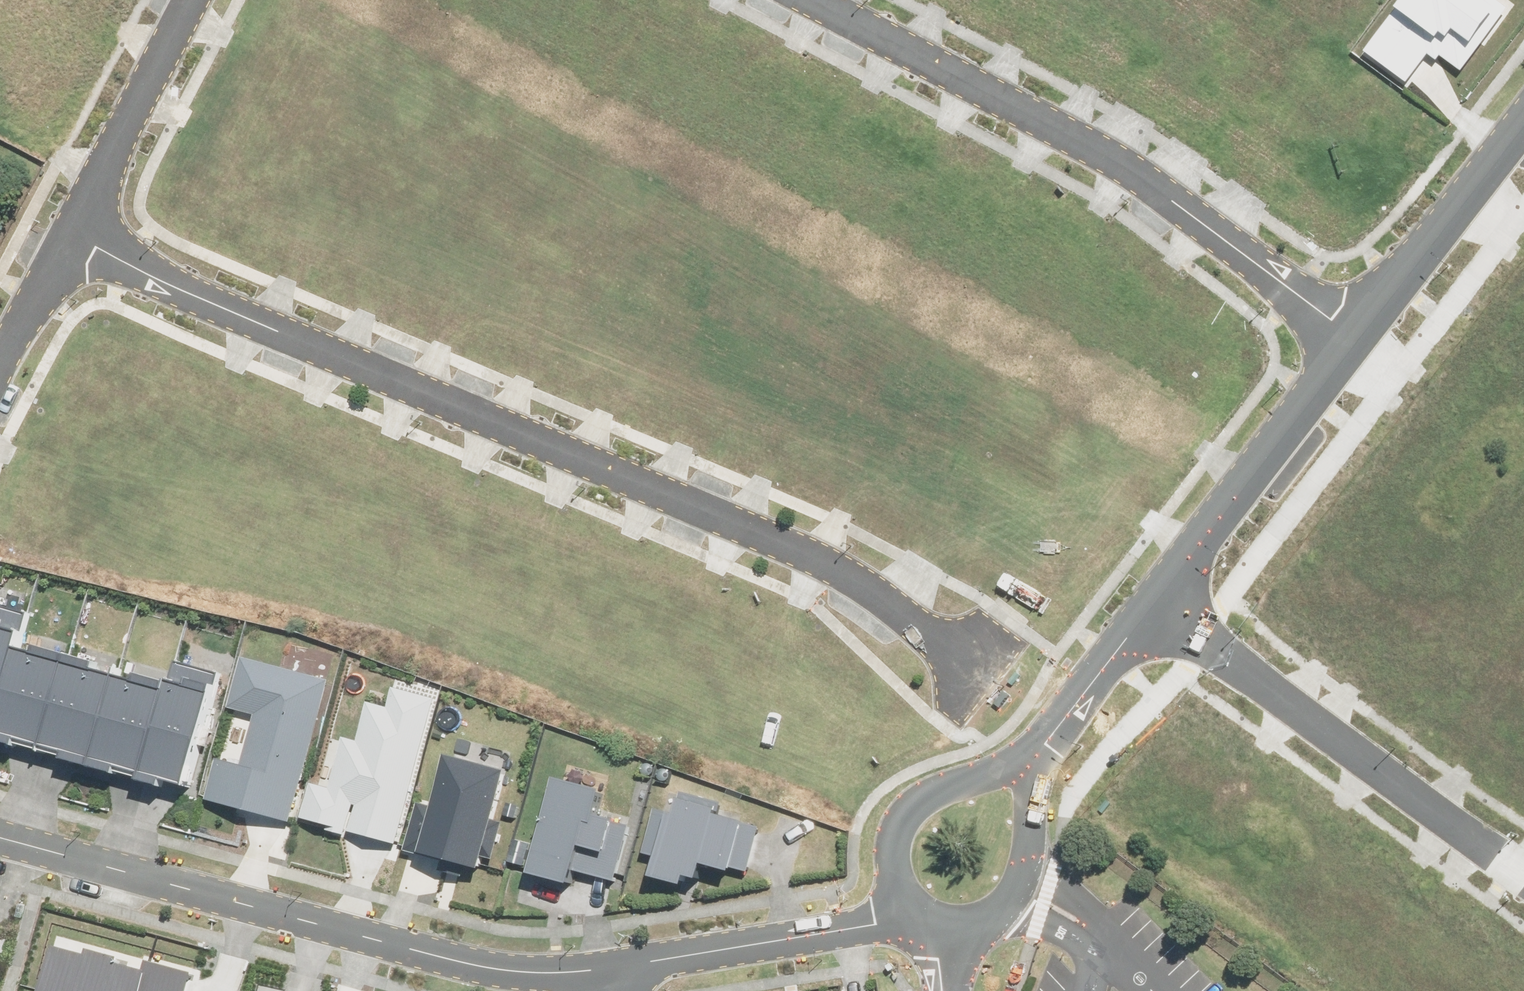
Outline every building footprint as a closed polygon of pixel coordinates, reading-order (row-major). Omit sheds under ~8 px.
[(1362,55),(1403,88),(1439,44),(1457,60),(1505,1),(1504,0),(1407,0),(1362,55)] [(18,645),(28,610),(0,602),(0,715),(18,645)] [(46,742),(71,652),(42,644),(41,651),(18,645),(0,715),(0,739),(22,744),(24,736),(46,742)] [(69,759),(94,766),(120,672),(102,668),(104,661),(71,652),(46,742),(72,749),(69,759)] [(218,754),(207,797),(293,820),(331,680),(247,658),(235,702),(257,708),(243,761),(218,754)] [(169,778),(191,783),(221,672),(177,660),(171,680),(147,770),(145,779),(167,785),(169,778)] [(147,770),(171,680),(144,672),(142,679),(120,672),(94,766),(122,773),(125,764),(147,770)] [(397,842),(438,697),(394,684),(388,706),(368,700),(357,737),(346,734),(331,785),(314,780),(304,816),(397,842)] [(510,769),(450,754),(439,800),(421,796),(408,846),(485,866),(488,855),(496,857),(505,819),(497,817),(510,769)] [(558,774),(530,871),(575,884),(581,865),(616,875),(631,823),(599,814),(606,788),(558,774)] [(753,867),(764,820),(725,811),(727,803),(682,792),(678,811),(655,805),(644,851),(662,855),(657,872),(686,879),(688,871),(701,874),(704,861),(735,868),(736,863),(753,867)] [(57,990),(189,990),(195,970),(148,958),(146,967),(121,960),(122,954),(93,946),(91,952),(60,944),(48,989),(57,990)]
